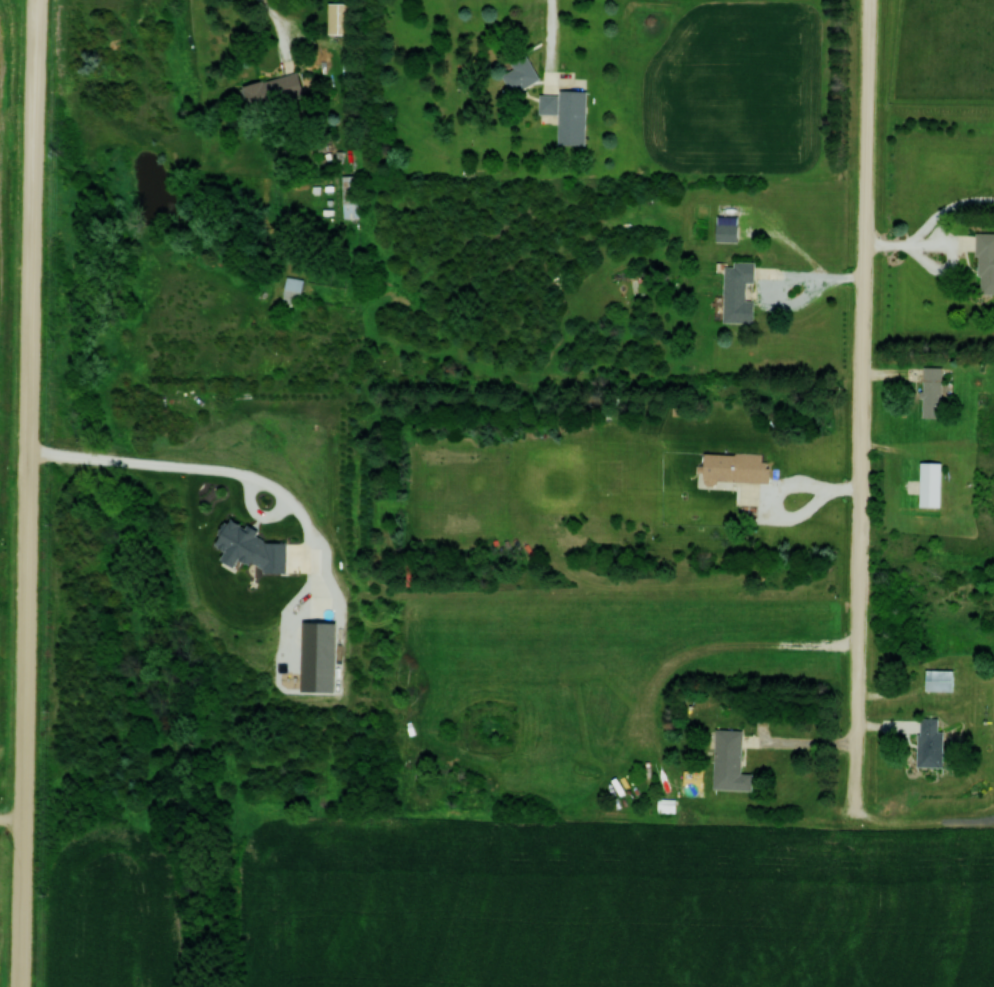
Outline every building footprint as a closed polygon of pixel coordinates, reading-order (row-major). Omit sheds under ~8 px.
[(328,35),(348,35),(348,3),(328,3),(328,35)] [(514,69),(502,75),(512,94),(540,80),(527,55),(511,64),(514,69)] [(298,72),(244,84),(249,109),(303,97),(298,72)] [(558,144),(585,144),(586,90),(559,90),(559,94),(539,94),(538,114),(558,114),(558,144)] [(342,217),(358,217),(358,174),(342,174),(342,217)] [(715,242),(736,242),(736,214),(715,214),(715,242)] [(978,233),(977,294),(993,295),(993,233),(978,233)] [(746,283),(753,283),(753,263),(723,262),(723,322),(753,322),(753,299),(746,299),(746,283)] [(285,304),(302,301),(299,276),(282,278),(285,304)] [(922,416),(942,416),(942,366),(922,366),(922,416)] [(761,483),(762,454),(706,452),(705,481),(761,483)] [(920,461),(920,506),(941,506),(941,461),(920,461)] [(953,691),(953,669),(925,669),(925,691),(953,691)] [(942,718),(917,718),(917,766),(942,766),(942,718)] [(713,789),(751,790),(752,773),(741,773),(742,729),(714,729),(713,789)] [(673,798),(657,798),(657,812),(673,812),(673,798)]
